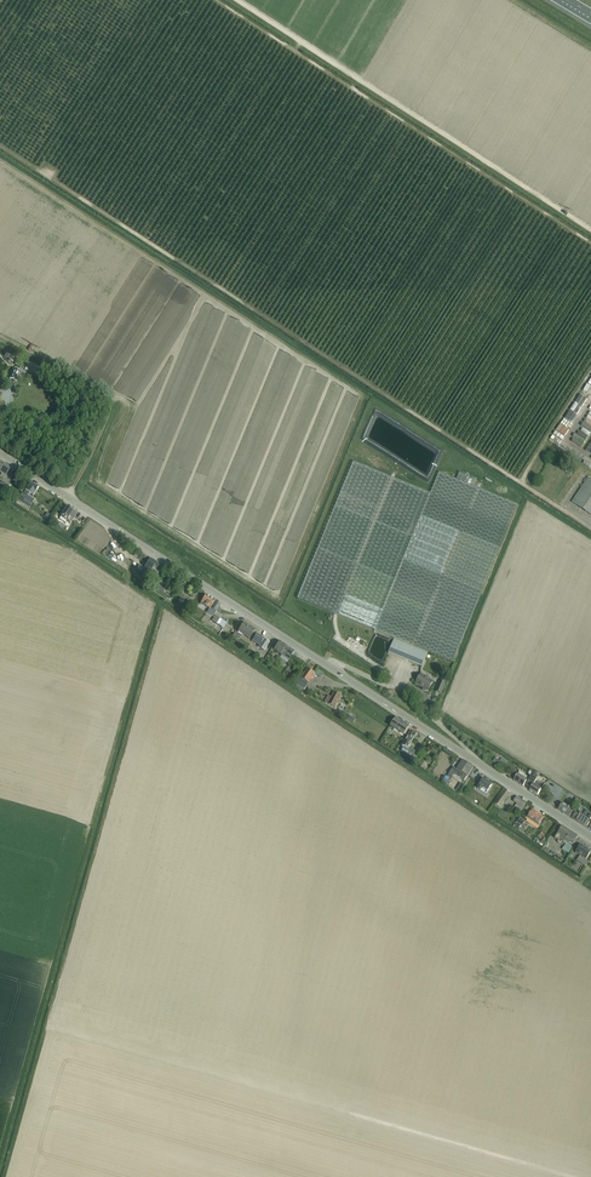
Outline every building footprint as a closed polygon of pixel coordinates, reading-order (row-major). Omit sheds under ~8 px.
[(16,381),(20,372),(14,369),(10,378),(16,381)] [(439,472),(430,493),(353,462),(297,598),(374,630),(394,638),(388,653),(422,667),(428,652),(453,662),(517,505),(473,487),(476,479),(459,472),(456,480),(439,472)] [(11,468),(4,464),(0,470),(0,473),(2,474),(1,475),(0,476),(0,477),(3,479),(11,468)] [(590,513),(590,479),(588,478),(584,485),(572,502),(590,514),(590,513)] [(8,485),(0,480),(0,488),(5,491),(8,485)] [(33,495),(39,486),(30,481),(24,492),(28,494),(29,493),(33,495)] [(20,495),(23,490),(22,490),(17,497),(16,497),(14,500),(17,501),(17,500),(20,495)] [(20,495),(17,500),(29,508),(32,503),(34,499),(27,495),(28,494),(24,492),(23,493),(23,492),(20,496),(20,495)] [(67,506),(61,515),(68,519),(67,521),(70,523),(73,519),(77,513),(67,506)] [(120,553),(124,549),(116,542),(112,546),(120,553)] [(157,575),(163,566),(150,558),(142,553),(140,556),(135,552),(133,556),(138,559),(147,564),(141,572),(148,576),(151,571),(157,575)] [(167,575),(170,570),(165,566),(161,571),(167,575)] [(133,574),(137,577),(140,579),(143,575),(135,570),(133,574)] [(213,616),(221,603),(206,594),(200,603),(209,608),(207,612),(213,616)] [(223,628),(227,622),(215,615),(212,621),(223,628)] [(251,629),(249,627),(249,626),(244,622),(238,631),(249,639),(255,629),(252,628),(251,629)] [(259,645),(264,638),(257,634),(252,641),(259,645)] [(259,645),(258,647),(264,650),(269,642),(264,638),(259,645)] [(289,660),(295,651),(279,641),(274,650),(289,660)] [(304,690),(315,673),(307,668),(296,685),(304,690)] [(321,677),(324,672),(318,669),(315,673),(321,677)] [(428,691),(433,681),(421,674),(415,683),(428,691)] [(441,694),(445,683),(440,681),(435,691),(441,694)] [(337,702),(341,695),(334,692),(331,698),(328,696),(329,696),(328,695),(325,703),(335,708),(338,702),(337,702)] [(403,734),(409,726),(396,718),(390,726),(403,734)] [(402,747),(410,751),(407,756),(412,758),(416,751),(408,747),(416,734),(411,731),(402,747)] [(503,760),(508,764),(511,759),(506,756),(503,760)] [(473,766),(463,760),(457,769),(453,767),(447,776),(451,779),(454,774),(464,781),(473,766)] [(503,769),(506,765),(500,761),(497,765),(503,769)] [(523,786),(524,783),(526,780),(517,774),(514,780),(523,786)] [(531,776),(526,784),(529,787),(528,789),(537,795),(541,790),(533,785),(536,780),(531,776)] [(488,790),(492,784),(483,779),(477,788),(480,790),(482,787),(488,790)] [(500,807),(510,792),(505,789),(495,804),(500,807)] [(521,811),(523,808),(526,803),(517,796),(513,801),(517,803),(514,807),(521,811)] [(570,799),(567,803),(574,808),(577,803),(570,799)] [(569,816),(573,811),(562,803),(558,809),(569,816)] [(584,826),(585,825),(586,826),(589,822),(589,821),(590,820),(589,820),(590,817),(590,816),(587,814),(588,813),(583,810),(584,809),(580,806),(578,811),(580,812),(578,814),(575,812),(572,818),(576,821),(584,826)] [(532,809),(529,813),(527,817),(539,825),(544,817),(532,809)] [(520,828),(527,824),(524,818),(517,821),(520,828)] [(572,845),(578,836),(562,826),(555,838),(558,840),(557,842),(562,845),(565,840),(572,845)] [(572,848),(565,844),(562,849),(568,853),(572,848)] [(586,859),(590,851),(581,845),(575,853),(586,859)]
